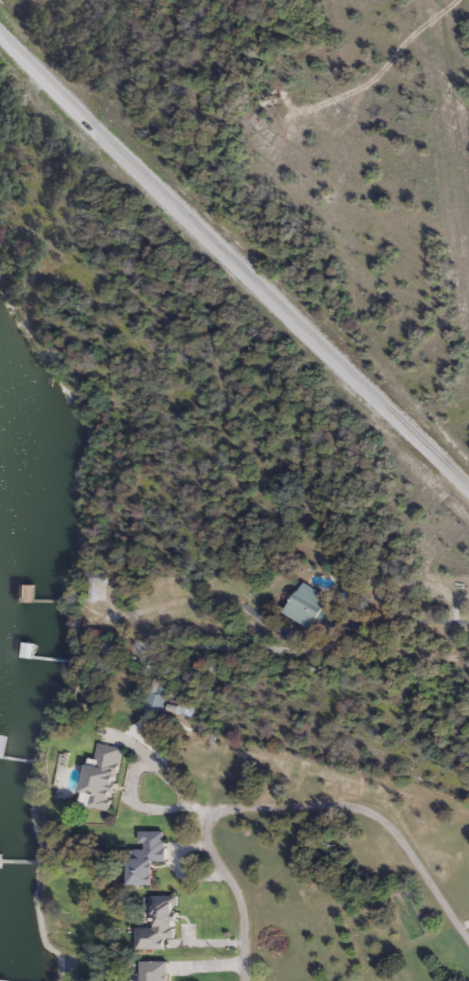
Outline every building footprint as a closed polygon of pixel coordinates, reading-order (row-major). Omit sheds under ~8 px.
[(34,601),(20,601),(20,584),(34,584),(34,601)] [(116,642),(116,656),(107,656),(107,642),(116,642)] [(169,713),(168,703),(183,702),(183,712),(169,713)] [(122,747),(112,809),(84,805),(95,742),(122,747)] [(157,860),(157,884),(134,884),(134,848),(143,848),(143,831),(166,831),(166,860),(157,860)] [(168,948),(139,948),(139,927),(154,927),(154,895),(177,895),(177,938),(168,937),(168,948)] [(169,961),(169,980),(142,980),(142,961),(169,961)]
